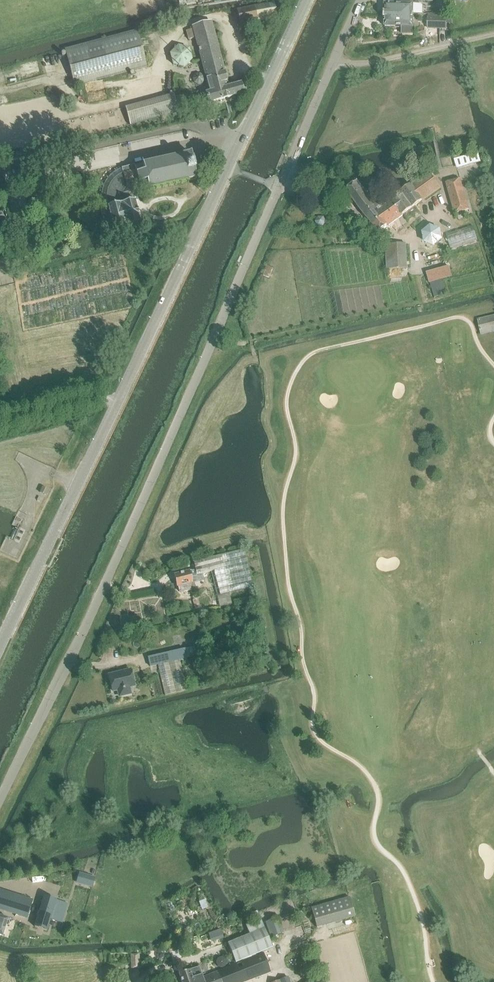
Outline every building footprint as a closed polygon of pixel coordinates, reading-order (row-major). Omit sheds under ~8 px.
[(384,16),(384,19),(385,19),(384,27),(402,27),(402,33),(412,34),(412,28),(413,28),(413,16),(413,15),(422,15),(422,7),(421,5),(410,5),(410,2),(404,2),(404,5),(385,4),(384,12),(384,16)] [(241,25),(277,18),(275,3),(238,10),(241,25)] [(427,29),(447,30),(447,18),(428,17),(427,29)] [(193,29),(186,30),(189,39),(195,37),(208,88),(205,89),(200,90),(201,94),(204,104),(226,98),(244,94),(241,84),(228,87),(228,84),(211,22),(192,27),(193,29)] [(75,87),(147,68),(137,30),(65,50),(75,87)] [(173,65),(184,68),(192,60),(189,49),(178,46),(170,54),(173,65)] [(202,84),(204,80),(203,76),(199,74),(195,75),(193,79),(194,83),(197,85),(202,84)] [(175,96),(126,109),(131,128),(180,114),(175,96)] [(104,210),(100,210),(105,233),(113,231),(113,232),(126,229),(140,226),(138,216),(137,213),(135,203),(134,203),(132,194),(133,194),(140,193),(149,191),(149,192),(150,191),(150,190),(152,190),(153,190),(155,189),(155,190),(156,190),(156,189),(158,189),(159,188),(162,188),(162,189),(163,189),(162,188),(168,186),(168,187),(169,187),(169,186),(171,186),(172,186),(174,185),(174,186),(175,186),(175,185),(177,184),(178,184),(180,184),(180,185),(181,185),(181,184),(183,183),(185,183),(187,182),(187,183),(188,183),(188,182),(191,181),(192,181),(193,181),(197,180),(196,176),(197,175),(196,173),(196,171),(196,170),(195,165),(194,163),(194,161),(193,159),(192,160),(191,155),(182,157),(182,156),(181,156),(181,157),(179,158),(178,158),(176,158),(176,157),(175,158),(175,159),(170,160),(170,159),(169,159),(169,160),(167,160),(166,161),(164,161),(163,160),(162,160),(163,161),(161,162),(160,162),(157,163),(157,162),(156,162),(156,163),(154,163),(153,163),(151,164),(151,163),(150,163),(150,164),(148,165),(147,165),(145,165),(145,164),(144,164),(144,165),(134,167),(134,166),(127,167),(122,168),(122,169),(121,169),(120,169),(119,170),(118,170),(117,171),(116,172),(115,172),(114,173),(113,174),(112,174),(112,175),(110,176),(109,177),(108,179),(107,180),(106,183),(105,185),(104,187),(103,190),(102,194),(102,197),(102,199),(102,201),(104,210)] [(358,182),(347,190),(367,218),(378,234),(404,215),(441,189),(429,173),(407,188),(403,182),(396,187),(401,193),(397,195),(378,209),(370,197),(369,198),(366,194),(368,192),(365,188),(363,189),(358,182)] [(455,214),(469,210),(461,180),(447,184),(455,214)] [(61,206),(58,197),(46,201),(44,205),(45,208),(49,210),(61,206)] [(318,217),(315,222),(318,226),(323,226),(326,222),(323,217),(318,217)] [(8,220),(1,221),(4,235),(11,233),(8,220)] [(473,226),(446,235),(450,248),(477,239),(473,226)] [(431,227),(423,233),(425,242),(434,246),(441,240),(440,230),(431,227)] [(388,269),(408,268),(406,244),(386,245),(388,269)] [(441,275),(429,278),(434,297),(435,297),(440,295),(446,294),(446,293),(445,289),(444,285),(443,285),(442,280),(442,279),(441,275)] [(493,332),(493,316),(478,320),(481,335),(493,332)] [(191,572),(174,576),(177,587),(178,588),(179,590),(179,592),(182,594),(187,592),(191,591),(192,591),(194,591),(195,588),(194,583),(204,580),(202,574),(211,572),(212,578),(214,585),(215,591),(217,597),(219,608),(232,605),(229,594),(252,589),(249,576),(248,570),(246,563),(245,558),(244,551),(193,564),(195,570),(190,571),(191,572)] [(179,661),(198,656),(196,648),(148,659),(150,667),(158,665),(165,696),(176,694),(187,691),(179,661)] [(108,676),(112,691),(117,690),(119,697),(130,694),(128,688),(133,687),(130,671),(108,676)] [(84,878),(82,886),(89,888),(92,881),(84,878)] [(32,901),(0,890),(0,909),(26,918),(32,901)] [(350,895),(312,907),(318,927),(356,915),(350,895)] [(45,897),(35,927),(47,931),(51,920),(62,924),(67,909),(55,906),(57,901),(45,897)] [(250,934),(226,944),(234,963),(272,948),(263,928),(260,919),(257,911),(247,915),(250,923),(246,925),(250,934)] [(2,936),(8,919),(0,917),(0,936),(2,936)] [(270,938),(283,933),(277,918),(264,923),(270,938)] [(211,943),(224,938),(221,931),(208,935),(211,943)] [(130,955),(131,969),(141,969),(140,954),(130,955)] [(179,974),(182,981),(246,981),(270,974),(262,954),(233,966),(202,978),(198,967),(189,971),(189,970),(179,974)] [(225,960),(222,958),(218,959),(216,963),(218,967),(222,969),(225,967),(227,963),(225,960)]
